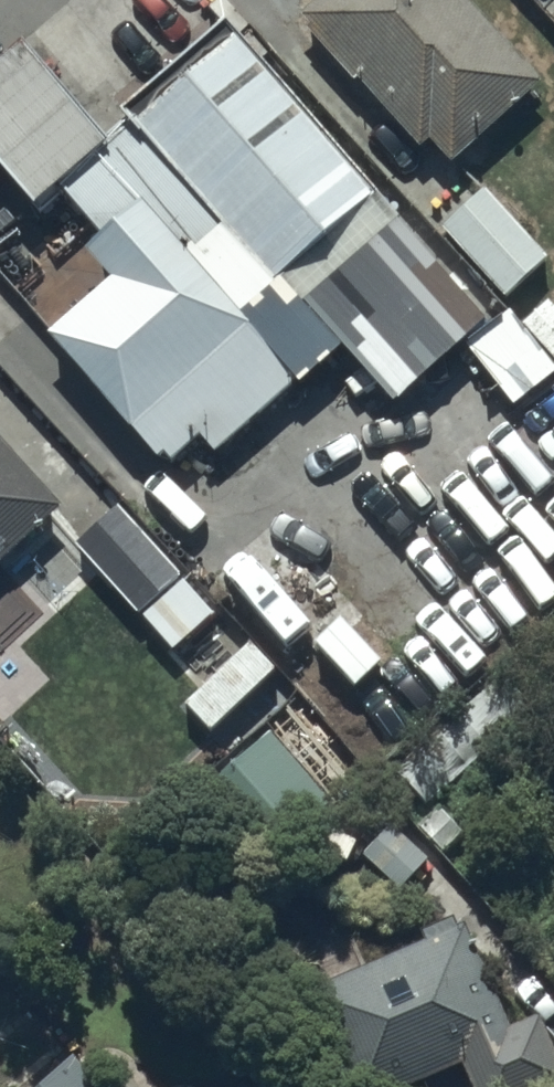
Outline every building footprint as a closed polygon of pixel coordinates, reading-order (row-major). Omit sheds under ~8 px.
[(475,0),(303,0),(291,11),(350,75),(355,69),(418,137),(427,129),(449,153),(540,70),(475,0)] [(45,334),(154,464),(163,457),(170,466),(198,442),(212,459),(301,385),(196,258),(228,231),(269,280),(371,195),(223,18),(115,108),(125,119),(106,135),(22,33),(0,51),(0,171),(30,207),(57,184),(101,236),(86,249),(111,279),(45,334)] [(545,247),(483,177),(438,218),(500,287),(545,247)] [(0,430),(0,549),(59,496),(0,430)] [(137,604),(179,566),(178,565),(116,496),(72,537),(134,606),(137,604)] [(179,566),(137,604),(172,642),(213,604),(179,566)] [(267,651),(193,704),(215,735),(289,682),(267,651)] [(504,671),(394,766),(426,798),(533,705),(504,671)] [(329,788),(268,720),(191,790),(252,858),(329,788)] [(400,804),(366,837),(403,875),(437,842),(400,804)] [(460,1052),(474,1086),(524,1086),(553,1074),(553,1049),(536,1007),(508,1019),(458,903),(419,920),(424,931),(303,983),(348,1086),(377,1086),(460,1052)] [(71,1046),(26,1086),(108,1086),(71,1046)]
